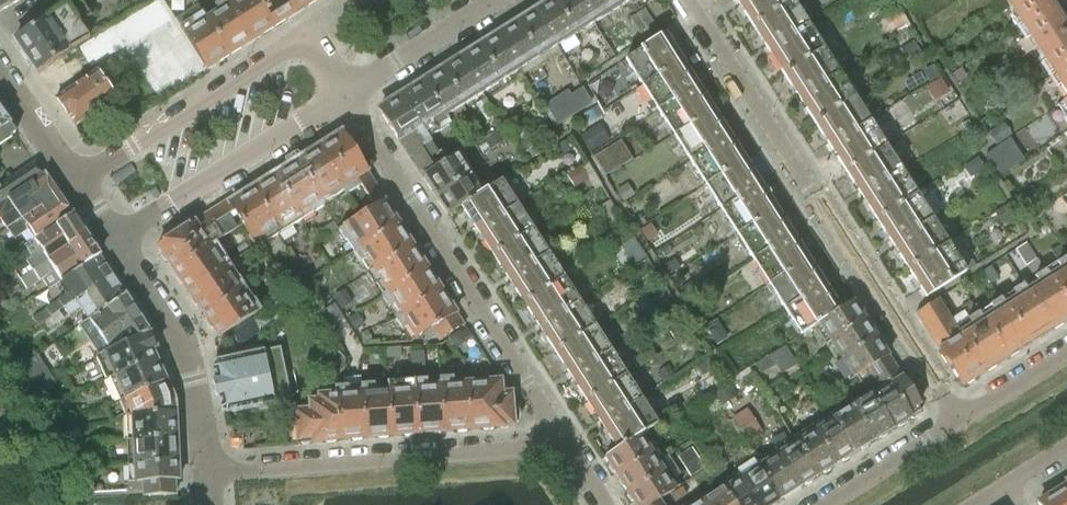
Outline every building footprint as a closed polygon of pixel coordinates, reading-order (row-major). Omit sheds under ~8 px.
[(17,0),(0,0),(0,10),(17,0)] [(14,37),(36,70),(69,47),(87,37),(79,24),(90,16),(80,0),(69,0),(14,37)] [(226,0),(216,0),(212,3),(215,8),(204,15),(228,53),(240,46),(240,43),(250,37),(226,0)] [(257,0),(226,0),(250,37),(258,32),(261,33),(274,25),(257,0)] [(288,0),(257,0),(274,25),(284,19),(285,16),(295,9),(288,0)] [(295,9),(303,4),(306,5),(314,0),(288,0),(295,9)] [(535,10),(557,46),(593,24),(579,0),(550,0),(547,2),(545,1),(540,3),(540,6),(535,10)] [(593,24),(629,1),(628,0),(579,0),(593,24)] [(752,26),(792,1),(791,0),(736,0),(752,26)] [(1048,0),(1014,0),(1006,5),(1036,53),(1066,33),(1066,29),(1048,0)] [(792,1),(752,26),(783,74),(822,49),(792,1)] [(895,36),(905,30),(908,28),(901,16),(900,17),(892,4),(890,5),(880,11),(884,18),(881,20),(889,33),(893,31),(895,36)] [(657,30),(644,8),(636,13),(650,34),(657,30)] [(503,30),(497,34),(520,69),(557,46),(535,10),(529,13),(527,12),(521,15),(521,18),(511,25),(508,24),(503,27),(503,30)] [(650,34),(636,13),(629,18),(643,39),(650,34)] [(228,53),(204,15),(192,23),(188,18),(179,23),(205,65),(213,60),(217,60),(228,53)] [(112,23),(101,30),(105,37),(116,31),(112,23)] [(1036,53),(1066,101),(1066,33),(1036,53)] [(466,53),(460,57),(483,92),(520,69),(497,34),(492,37),(490,35),(484,39),(484,42),(474,48),(471,47),(466,50),(466,53)] [(654,40),(625,58),(642,84),(681,60),(664,34),(654,40)] [(822,49),(783,74),(814,121),(853,96),(822,49)] [(428,77),(423,80),(446,115),(483,92),(460,57),(455,60),(452,59),(440,67),(440,70),(437,72),(434,70),(429,74),(428,77)] [(109,60),(55,98),(74,126),(98,109),(106,110),(112,106),(114,98),(116,97),(106,82),(118,73),(109,60)] [(712,109),(681,60),(642,84),(673,134),(712,109)] [(446,115),(423,80),(422,81),(419,80),(410,85),(410,89),(401,94),(428,138),(438,131),(436,127),(448,120),(445,116),(446,115)] [(566,90),(545,103),(558,123),(589,104),(590,98),(583,87),(570,95),(566,90)] [(428,138),(401,94),(395,98),(392,97),(384,102),(383,105),(381,107),(380,113),(408,156),(431,142),(428,138)] [(853,96),(814,121),(845,170),(884,145),(853,96)] [(712,109),(673,134),(705,184),(744,159),(712,109)] [(15,132),(0,110),(0,141),(15,132)] [(1038,141),(1057,130),(1047,113),(1028,124),(1038,141)] [(593,126),(579,135),(589,151),(603,142),(593,126)] [(372,180),(344,136),(337,134),(335,136),(332,134),(324,140),(324,143),(316,148),(343,192),(346,196),(351,193),(372,180)] [(1001,173),(1025,156),(1010,135),(986,152),(1001,173)] [(623,137),(594,153),(605,173),(634,157),(623,137)] [(437,152),(434,147),(431,142),(408,156),(415,166),(437,152)] [(884,145),(845,170),(876,219),(915,194),(884,145)] [(343,192),(316,148),(308,152),(306,151),(297,156),(297,160),(293,162),(317,199),(328,192),(330,195),(333,193),(336,197),(343,192)] [(422,177),(424,176),(447,162),(440,150),(437,152),(415,166),(422,177)] [(447,162),(424,176),(428,181),(426,184),(430,189),(433,189),(439,199),(438,202),(442,207),(445,207),(448,213),(461,205),(483,191),(459,154),(447,162)] [(744,159),(705,184),(737,234),(775,209),(744,159)] [(42,172),(35,161),(0,184),(0,201),(42,172)] [(598,183),(583,161),(561,175),(569,187),(583,178),(590,188),(598,183)] [(321,206),(317,199),(293,162),(286,166),(283,165),(275,170),(274,174),(271,176),(299,220),(321,206)] [(56,192),(42,172),(0,201),(0,219),(5,227),(56,192)] [(299,220),(271,176),(264,180),(261,179),(252,184),(252,187),(249,189),(277,234),(299,220)] [(357,202),(378,189),(372,180),(351,193),(357,202)] [(500,180),(483,191),(461,205),(491,252),(530,227),(500,180)] [(1031,186),(1016,196),(1024,208),(1039,198),(1031,186)] [(277,234),(249,189),(241,194),(239,193),(230,198),(230,202),(229,202),(242,224),(250,236),(257,247),(277,234)] [(359,217),(383,202),(385,201),(378,189),(357,202),(351,206),(359,217)] [(32,238),(69,212),(56,192),(5,227),(13,237),(25,229),(32,238)] [(915,194),(876,219),(908,268),(947,243),(915,194)] [(227,200),(216,207),(231,231),(242,224),(229,202),(227,200)] [(357,250),(397,224),(396,222),(397,219),(392,211),(389,211),(383,202),(359,217),(336,231),(343,241),(349,237),(357,250)] [(172,268),(210,244),(220,238),(231,231),(216,207),(159,243),(158,249),(172,268)] [(775,209),(737,234),(768,283),(807,259),(775,209)] [(30,269),(83,233),(69,212),(32,238),(23,245),(29,255),(24,259),(30,269)] [(322,238),(336,230),(331,222),(317,230),(322,238)] [(649,223),(640,229),(647,241),(657,234),(649,223)] [(371,272),(411,246),(410,243),(411,241),(407,234),(404,234),(397,224),(357,250),(351,253),(357,264),(363,260),(371,272)] [(530,227),(491,252),(522,301),(561,276),(530,227)] [(59,279),(96,253),(83,233),(30,269),(19,276),(25,286),(38,278),(45,288),(59,279)] [(230,264),(257,247),(250,236),(223,254),(217,257),(210,244),(172,268),(187,291),(225,267),(230,264)] [(947,243),(908,268),(926,296),(965,271),(947,243)] [(385,294),(425,268),(424,266),(425,263),(421,256),(418,256),(411,246),(371,272),(365,276),(372,286),(378,282),(385,294)] [(1066,258),(1066,257),(1066,255),(1061,246),(1051,252),(1058,263),(1055,265),(1058,270),(1047,277),(1066,309),(1066,259),(1066,258)] [(62,308),(111,275),(96,253),(59,279),(67,292),(44,308),(44,310),(34,317),(39,324),(43,321),(57,311),(62,308)] [(807,259),(768,283),(800,333),(817,323),(839,309),(807,259)] [(1047,277),(1043,272),(1035,259),(1026,266),(1037,283),(1024,291),(1049,329),(1052,327),(1055,328),(1062,324),(1062,321),(1066,317),(1066,309),(1047,277)] [(989,265),(982,270),(990,283),(997,278),(989,265)] [(225,267),(187,291),(202,313),(239,290),(244,287),(238,277),(233,280),(225,267)] [(399,317),(440,291),(438,288),(439,285),(435,279),(432,279),(425,268),(385,294),(379,298),(386,308),(391,304),(399,317)] [(111,275),(62,308),(66,314),(77,307),(86,320),(124,295),(111,275)] [(561,276),(522,301),(554,351),(593,326),(561,276)] [(1049,329),(1024,291),(1020,286),(1022,284),(1017,276),(1007,283),(1012,291),(1010,292),(1014,298),(1002,305),(1026,343),(1030,341),(1032,342),(1040,338),(1040,335),(1049,329)] [(250,317),(260,311),(252,299),(247,302),(239,290),(202,313),(218,337),(230,329),(250,317)] [(343,290),(335,296),(342,307),(350,302),(343,290)] [(1026,343),(1002,305),(998,300),(1000,298),(994,290),(981,299),(986,307),(988,306),(991,312),(980,319),(1004,357),(1007,355),(1010,356),(1018,352),(1017,349),(1026,343)] [(440,291),(399,317),(394,320),(401,331),(406,328),(413,339),(422,334),(429,329),(454,313),(452,310),(454,307),(450,301),(446,301),(440,291)] [(148,330),(124,295),(86,320),(78,325),(91,345),(98,355),(148,330)] [(915,312),(922,324),(945,310),(938,298),(930,303),(915,312)] [(852,300),(839,309),(817,323),(851,376),(865,367),(886,353),(881,345),(881,342),(878,337),(875,336),(862,316),(863,313),(860,308),(857,308),(852,300)] [(1004,357),(980,319),(976,314),(979,312),(972,301),(960,309),(962,312),(970,325),(959,332),(983,370),(985,369),(988,370),(995,366),(995,363),(1004,357)] [(983,370),(959,332),(945,310),(922,324),(961,384),(963,383),(966,384),(973,380),(973,377),(983,370)] [(47,327),(62,317),(57,311),(43,321),(47,327)] [(716,341),(737,329),(726,312),(706,325),(716,341)] [(454,313),(429,329),(422,334),(427,342),(435,338),(437,340),(462,325),(454,313)] [(593,326),(554,351),(585,400),(624,375),(593,326)] [(155,356),(151,348),(155,346),(148,330),(98,355),(105,368),(109,377),(155,356)] [(367,330),(358,334),(363,345),(372,341),(367,330)] [(786,343),(757,360),(768,380),(797,363),(786,343)] [(225,412),(272,402),(261,350),(215,360),(211,366),(214,380),(212,380),(215,395),(217,395),(220,408),(225,412)] [(886,353),(865,367),(872,378),(893,365),(886,353)] [(155,356),(109,377),(119,400),(165,379),(155,356)] [(893,365),(872,378),(880,390),(901,376),(893,365)] [(441,430),(437,385),(425,386),(424,379),(426,379),(425,369),(412,370),(413,380),(411,380),(412,387),(415,432),(429,431),(431,433),(439,433),(441,430)] [(415,432),(412,387),(398,388),(396,371),(385,372),(385,382),(386,389),(389,434),(403,433),(405,435),(413,435),(415,432)] [(47,373),(31,383),(38,393),(54,383),(47,373)] [(389,434),(386,389),(372,390),(371,383),(369,383),(368,373),(359,374),(360,384),(360,391),(364,436),(377,435),(379,437),(386,437),(388,434),(389,434)] [(364,436),(360,391),(345,392),(345,385),(343,385),(343,374),(336,379),(337,386),(333,386),(334,393),(338,439),(350,438),(353,440),(360,439),(362,437),(364,436)] [(624,375),(585,400),(617,448),(617,449),(639,435),(656,424),(624,375)] [(901,376),(880,390),(870,397),(891,429),(896,426),(899,427),(904,423),(904,421),(909,417),(912,418),(919,414),(919,412),(920,411),(917,405),(919,404),(917,402),(918,399),(913,392),(910,391),(901,376)] [(438,385),(437,385),(441,430),(455,429),(458,431),(465,431),(467,428),(469,428),(465,383),(450,384),(450,377),(437,378),(438,385)] [(165,379),(119,400),(126,414),(175,411),(175,409),(175,405),(174,401),(173,398),(172,396),(165,379)] [(500,380),(465,383),(469,428),(481,427),(484,429),(491,429),(493,426),(513,425),(513,422),(517,422),(520,412),(515,404),(511,404),(510,392),(507,392),(501,393),(500,380)] [(336,439),(338,439),(334,393),(316,395),(317,408),(294,410),(297,442),(324,440),(326,442),(334,441),(336,439)] [(870,397),(832,421),(853,452),(859,449),(861,450),(867,446),(867,443),(877,437),(880,438),(885,435),(886,432),(891,429),(870,397)] [(668,402),(667,407),(671,414),(671,415),(673,414),(682,409),(682,408),(675,398),(668,402)] [(761,431),(747,407),(731,417),(746,441),(761,431)] [(175,411),(126,414),(127,440),(176,438),(175,411)] [(832,421),(796,444),(816,475),(822,472),(824,473),(830,470),(830,467),(840,460),(843,461),(848,458),(848,455),(853,452),(832,421)] [(617,448),(604,457),(608,464),(607,466),(611,472),(613,472),(627,493),(626,495),(629,501),(632,501),(635,504),(647,504),(659,497),(659,498),(673,488),(639,435),(617,449),(617,448)] [(176,438),(127,440),(128,467),(177,464),(176,438)] [(88,454),(111,453),(110,442),(87,443),(88,454)] [(796,444),(759,467),(780,498),(784,495),(787,496),(792,493),(793,490),(803,484),(806,485),(811,481),(811,479),(816,475),(796,444)] [(676,458),(689,477),(702,468),(690,449),(676,458)] [(177,464),(128,467),(129,481),(125,481),(126,490),(141,490),(142,496),(174,494),(173,480),(178,479),(177,464)] [(721,490),(731,504),(773,504),(774,504),(774,502),(780,498),(759,467),(721,490)] [(1066,480),(1040,496),(1042,499),(1037,502),(1039,504),(1066,504),(1066,481),(1066,480)] [(698,504),(731,504),(721,490),(698,504)]
